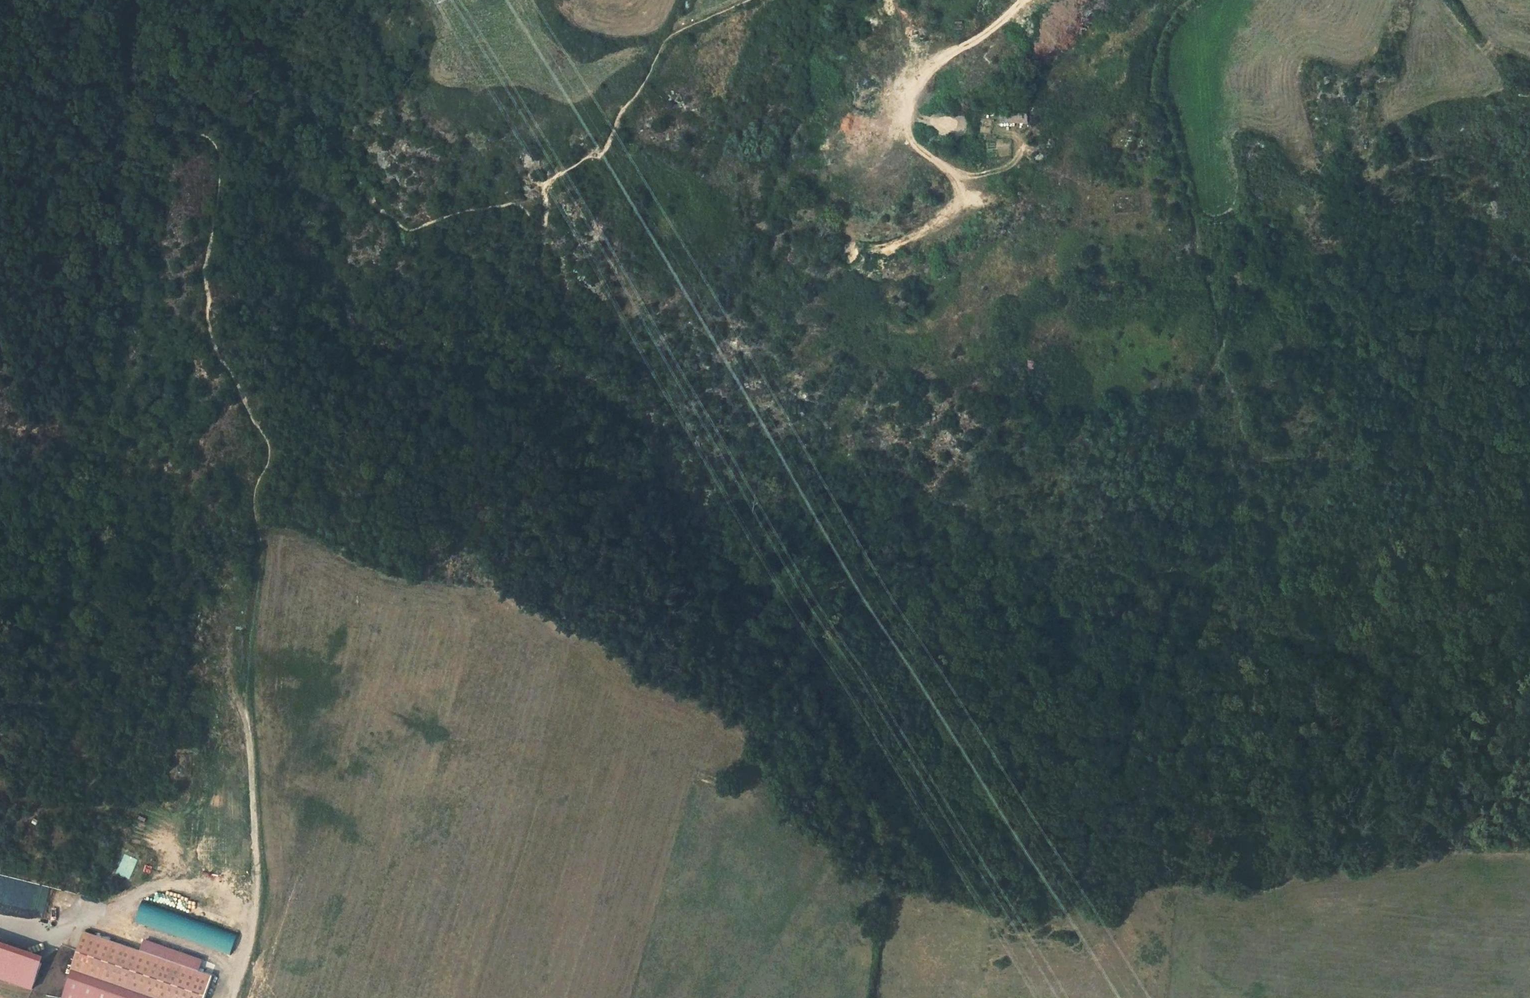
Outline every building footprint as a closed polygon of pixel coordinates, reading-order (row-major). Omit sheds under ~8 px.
[(1013,113),(1012,122),(1027,122),(1027,114),(1013,113)] [(114,873),(129,879),(136,859),(122,854),(114,873)] [(88,929),(64,996),(69,997),(207,997),(216,974),(88,929)]
